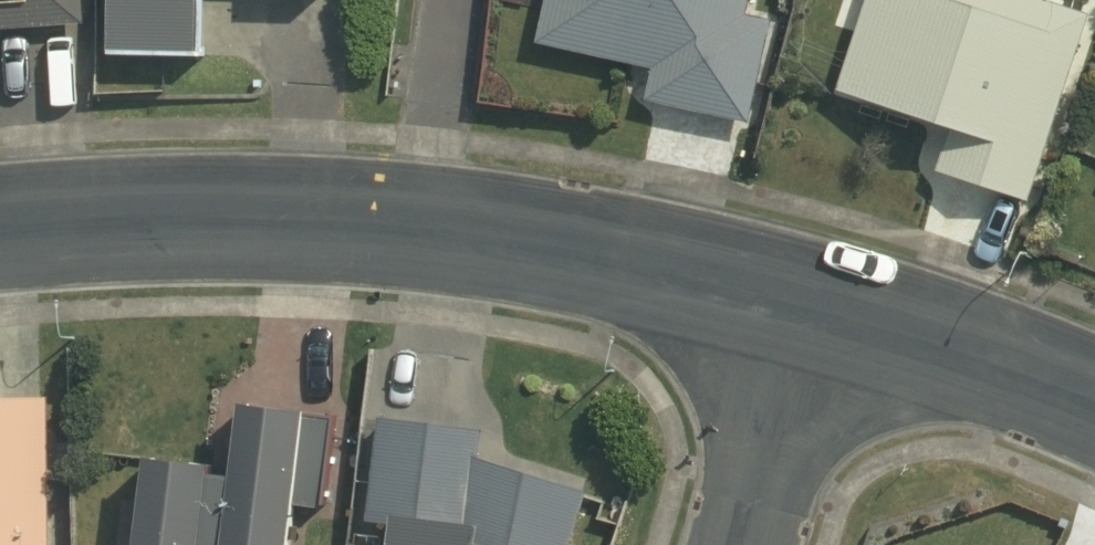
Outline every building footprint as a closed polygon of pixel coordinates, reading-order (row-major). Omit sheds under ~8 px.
[(83,23),(81,0),(0,0),(0,28),(83,23)] [(104,50),(199,52),(200,0),(105,0),(104,50)] [(770,20),(743,14),(746,0),(540,0),(531,41),(648,67),(642,97),(747,120),(770,20)] [(1028,201),(1089,13),(1051,0),(863,0),(832,88),(948,125),(932,169),(1028,201)] [(46,398),(0,398),(0,544),(48,544),(46,398)] [(320,511),(333,412),(233,398),(223,471),(204,468),(205,461),(139,452),(126,544),(287,544),(292,508),(320,511)] [(378,413),(362,517),(383,521),(380,544),(568,544),(585,490),(477,453),(480,428),(378,413)]
